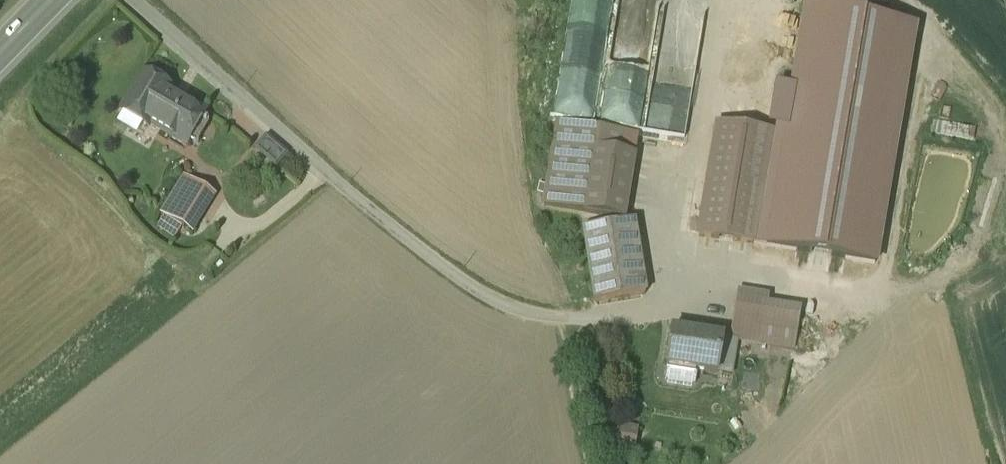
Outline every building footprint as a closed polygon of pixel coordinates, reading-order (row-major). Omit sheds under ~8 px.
[(917,26),(853,15),(855,0),(804,0),(786,108),(781,107),(776,134),(758,249),(876,268),(917,26)] [(757,72),(749,71),(742,71),(735,75),(729,80),(725,87),(724,95),(725,102),(729,109),(735,115),(742,118),(750,119),(757,117),(764,112),(769,106),(772,99),(772,91),(769,83),(764,77),(757,72)] [(211,116),(144,77),(120,119),(148,135),(152,128),(191,150),(211,116)] [(625,135),(555,123),(540,207),(625,221),(636,156),(622,154),(625,135)] [(776,134),(716,124),(698,239),(758,249),(776,134)] [(291,162),(272,145),(262,155),(282,172),(291,162)] [(228,203),(192,182),(171,220),(206,240),(228,203)] [(636,222),(582,229),(592,302),(645,295),(636,222)] [(769,296),(737,290),(729,341),(794,352),(801,310),(768,304),(769,296)] [(723,337),(671,329),(665,369),(716,377),(723,337)] [(642,433),(621,429),(618,451),(639,454),(642,433)]
